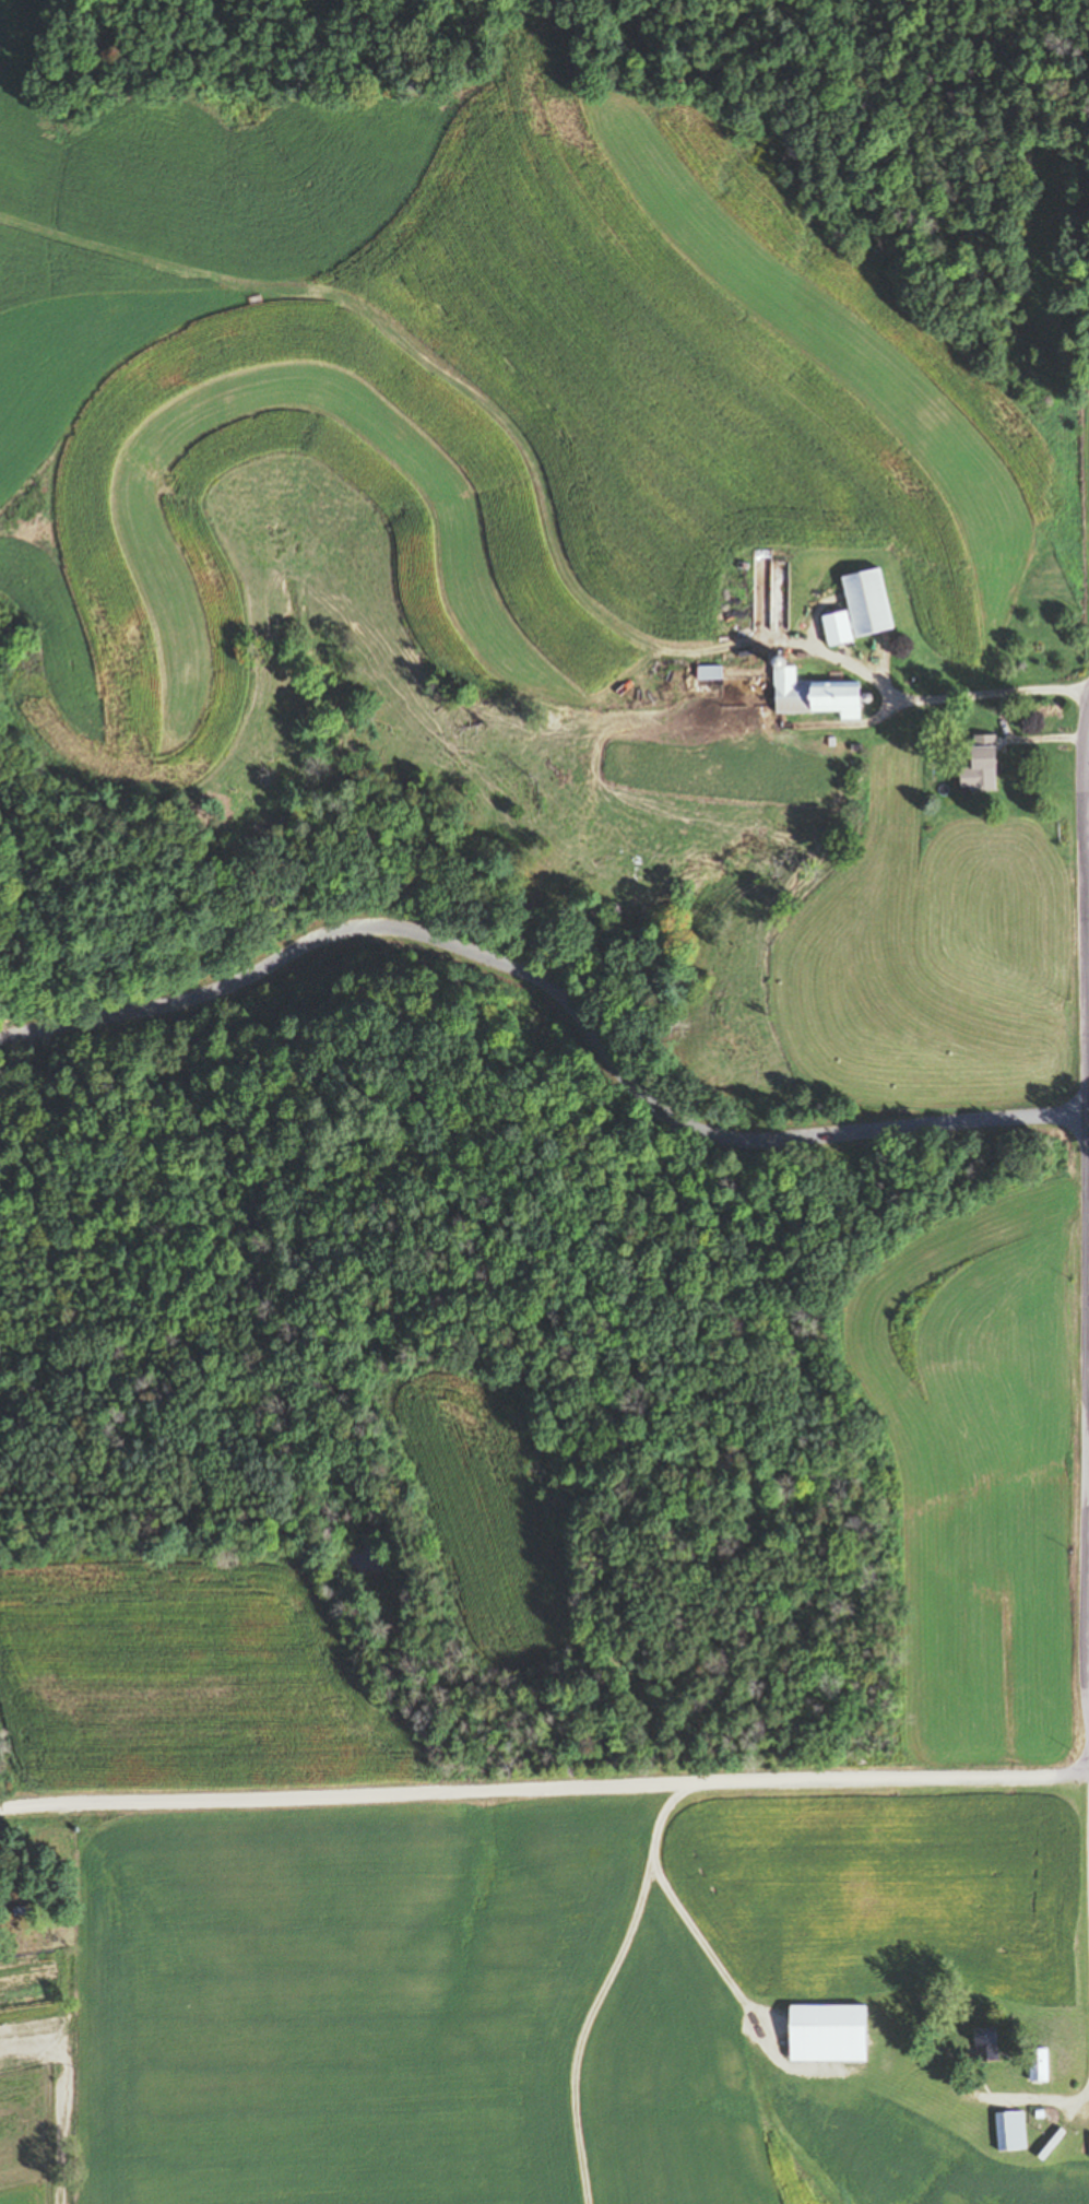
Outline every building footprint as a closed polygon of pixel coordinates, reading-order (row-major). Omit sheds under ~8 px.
[(827,645),(893,632),(881,570),(841,577),(848,612),(822,617),(827,645)] [(840,713),(840,721),(861,721),(860,682),(796,683),(796,667),(774,668),(775,714),(840,713)] [(698,680),(720,680),(720,668),(698,668),(698,680)] [(971,792),(996,792),(996,746),(971,746),(971,792)] [(789,2006),(789,2063),(867,2063),(867,2006),(789,2006)] [(975,2030),(975,2063),(997,2063),(997,2030),(975,2030)] [(1029,2050),(1029,2083),(1048,2083),(1048,2050),(1029,2050)] [(1025,2150),(1024,2111),(996,2112),(997,2151),(1025,2150)]
